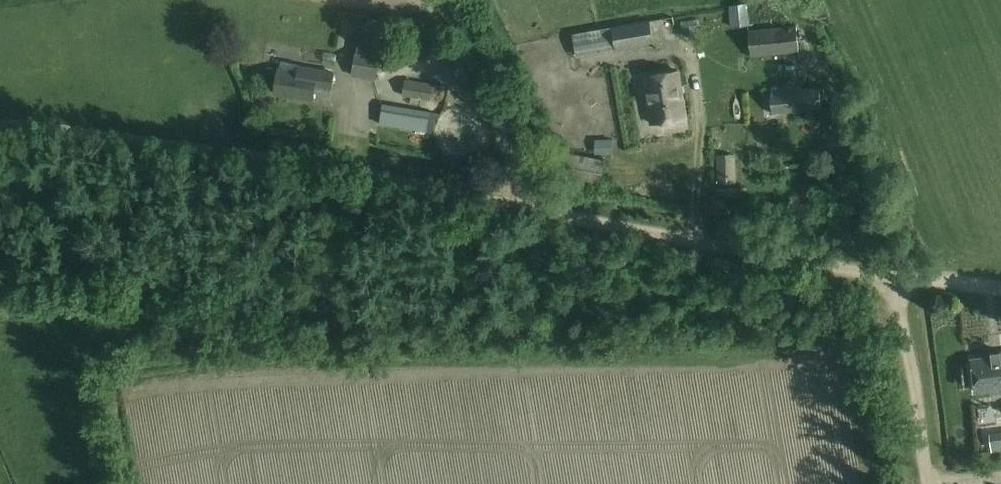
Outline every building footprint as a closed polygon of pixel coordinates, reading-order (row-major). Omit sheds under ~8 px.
[(612,26),(616,48),(651,42),(648,20),(612,26)] [(797,50),(797,45),(795,26),(748,30),(750,54),(797,50)] [(573,33),(575,48),(601,43),(599,29),(573,33)] [(417,62),(411,44),(410,42),(388,50),(389,54),(380,56),(381,54),(358,49),(352,74),(376,79),(378,70),(393,67),(394,70),(417,62)] [(334,72),(299,67),(299,71),(279,68),(275,92),(313,99),(316,81),(332,83),(334,72)] [(684,117),(676,69),(643,75),(651,123),(684,117)] [(382,99),(402,98),(401,74),(381,75),(382,99)] [(402,95),(429,99),(432,83),(405,79),(402,95)] [(771,113),(820,107),(818,86),(800,88),(799,81),(786,82),(786,89),(769,91),(771,113)] [(366,102),(377,102),(377,83),(365,83),(366,102)] [(426,131),(429,116),(381,109),(379,123),(426,131)] [(552,174),(599,183),(604,159),(556,150),(552,174)] [(716,155),(717,183),(735,183),(734,155),(716,155)] [(716,189),(717,203),(739,202),(738,187),(716,189)] [(990,353),(990,356),(972,359),(976,391),(1000,388),(1000,352),(990,353)] [(992,450),(1000,449),(1000,433),(990,434),(992,450)]
